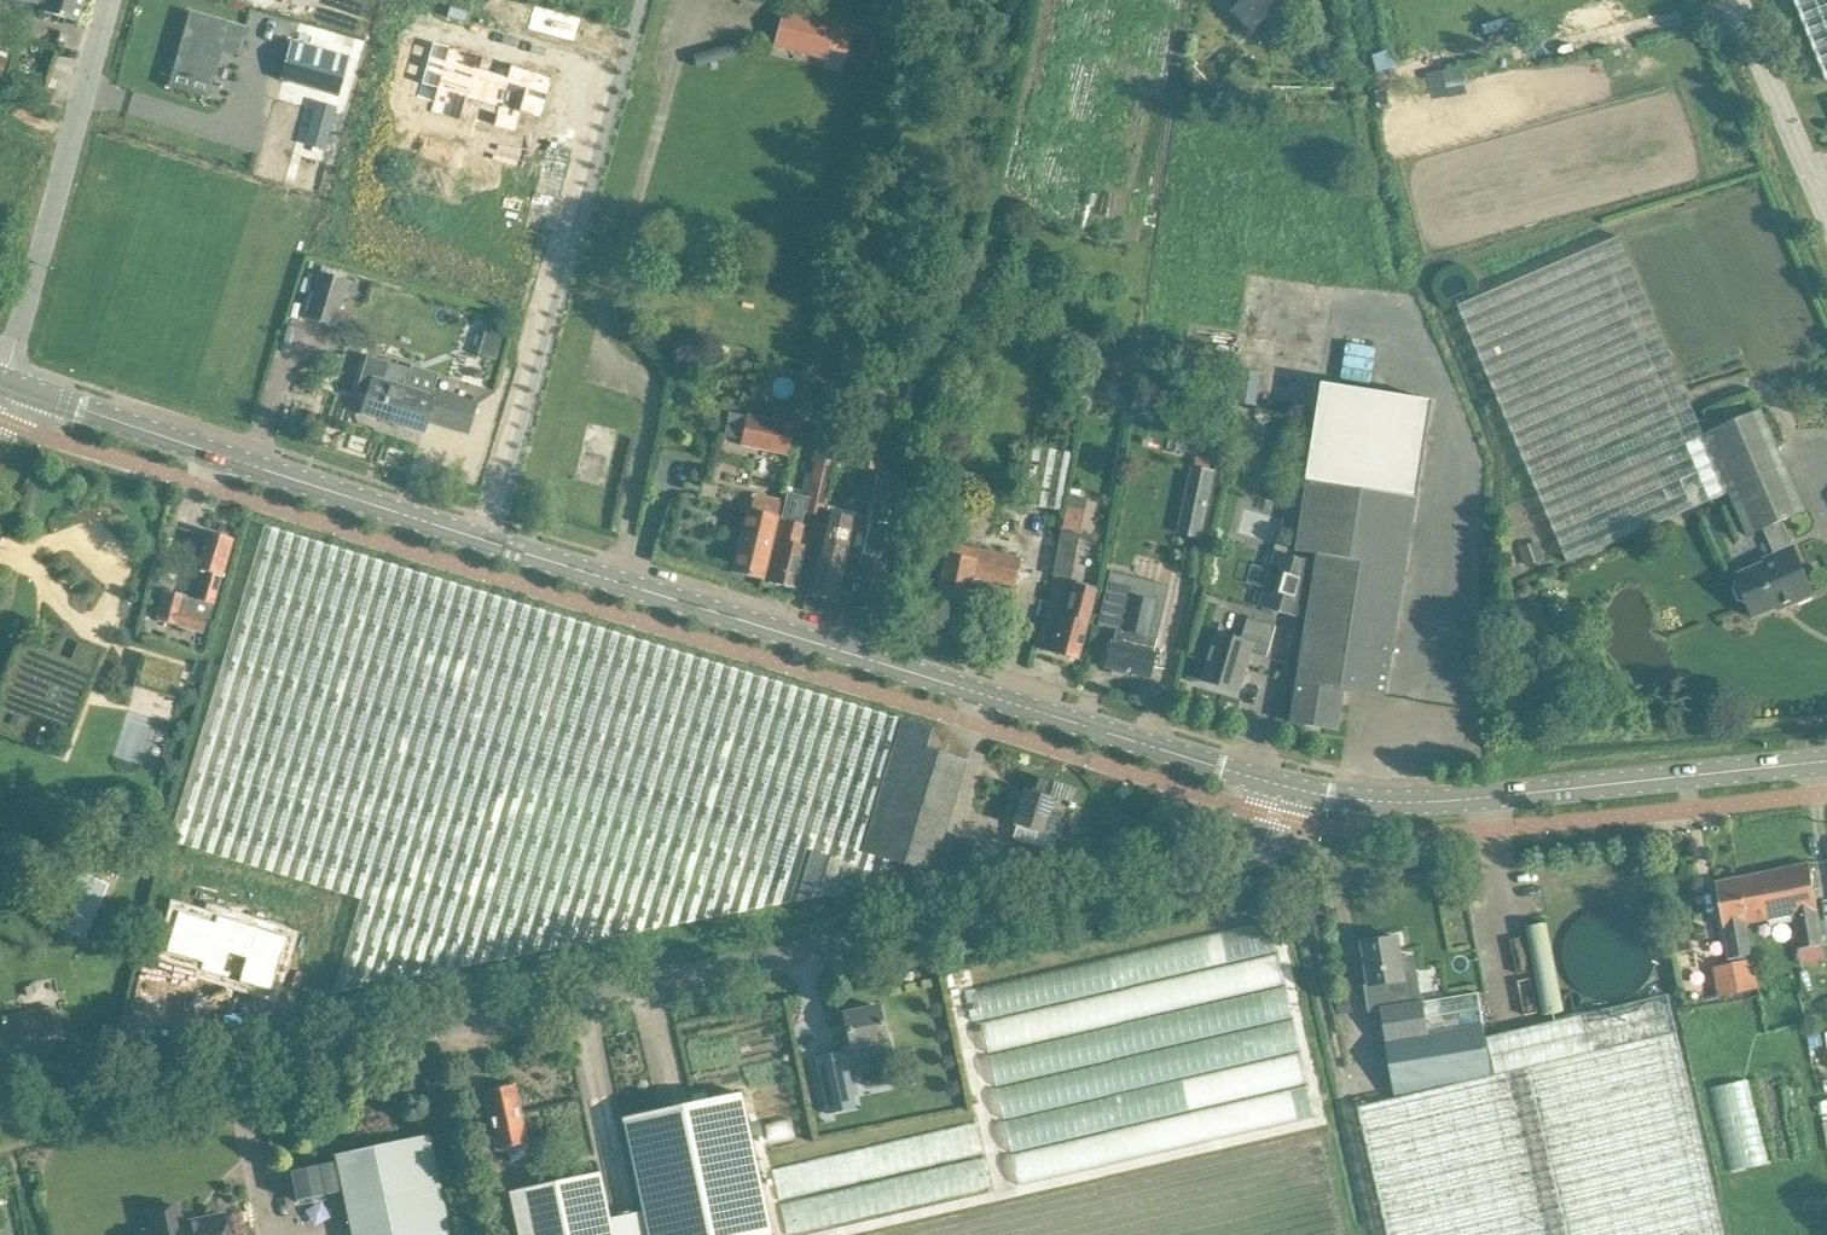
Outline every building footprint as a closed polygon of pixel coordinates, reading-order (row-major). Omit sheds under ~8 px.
[(77,22),(83,0),(0,0),(77,22)] [(777,45),(824,56),(828,41),(860,49),(855,67),(874,72),(879,54),(880,54),(885,32),(835,20),(837,12),(789,0),(788,0),(777,45)] [(1826,80),(1826,0),(1795,0),(1826,80)] [(535,5),(528,28),(574,41),(581,18),(535,5)] [(1494,23),(1518,22),(1516,5),(1493,7),(1494,23)] [(190,14),(173,72),(212,83),(220,50),(239,55),(246,30),(190,14)] [(350,57),(290,40),(279,80),(339,96),(350,57)] [(433,41),(421,84),(437,89),(430,112),(461,121),(468,97),(499,106),(494,125),(516,131),(521,112),(542,118),(554,75),(511,63),(508,73),(496,70),(494,77),(480,73),(485,56),(433,41)] [(1452,90),(1472,88),(1470,70),(1450,72),(1452,90)] [(331,121),(317,117),(309,146),(323,150),(331,121)] [(1619,237),(1458,306),(1568,563),(1730,493),(1748,535),(1764,529),(1775,556),(1766,559),(1765,564),(1736,576),(1737,579),(1734,589),(1739,600),(1748,604),(1754,618),(1780,607),(1784,608),(1814,595),(1782,521),(1804,511),(1761,411),(1705,435),(1619,237)] [(320,272),(306,318),(333,327),(347,280),(320,272)] [(361,413),(423,432),(426,421),(467,433),(476,402),(434,389),(433,395),(406,387),(410,372),(367,359),(356,396),(366,399),(361,413)] [(1416,496),(1430,403),(1320,386),(1306,479),(1416,496)] [(740,444),(788,454),(794,426),(746,416),(740,444)] [(869,417),(859,465),(878,469),(888,421),(869,417)] [(1026,445),(1014,503),(1060,513),(1072,454),(1026,445)] [(833,467),(814,463),(807,497),(804,510),(807,511),(823,515),(833,467)] [(1198,467),(1182,533),(1203,537),(1218,472),(1198,467)] [(1294,552),(1320,556),(1293,723),(1338,730),(1345,691),(1385,697),(1416,496),(1306,479),(1294,552)] [(853,591),(850,605),(877,611),(887,566),(878,564),(888,522),(908,526),(917,487),(895,482),(893,492),(875,488),(870,517),(854,585),(853,585),(852,590),(853,591)] [(779,540),(768,582),(796,589),(802,566),(800,566),(804,545),(800,544),(807,511),(804,510),(807,497),(787,493),(781,519),(776,539),(779,540)] [(747,509),(731,572),(762,580),(781,501),(754,494),(750,510),(747,509)] [(1068,496),(1065,507),(1084,512),(1087,500),(1068,496)] [(827,506),(808,592),(807,592),(807,593),(836,600),(837,599),(836,598),(855,513),(827,506)] [(166,841),(181,845),(361,898),(332,993),(796,902),(837,895),(884,884),(891,861),(930,873),(965,761),(925,749),(931,729),(264,526),(166,841)] [(1062,531),(1057,557),(1052,585),(1069,588),(1078,534),(1062,531)] [(202,573),(196,598),(195,599),(165,590),(157,619),(203,632),(207,618),(210,618),(233,540),(206,532),(195,571),(202,573)] [(1019,558),(946,543),(935,599),(965,605),(971,577),(1014,585),(1019,558)] [(1535,574),(1557,567),(1549,545),(1528,552),(1535,574)] [(1297,618),(1306,562),(1279,556),(1267,610),(1297,618)] [(1123,671),(1149,677),(1154,651),(1158,635),(1148,633),(1160,582),(1111,571),(1099,625),(1117,630),(1114,642),(1112,641),(1106,667),(1111,668),(1111,672),(1122,674),(1123,671)] [(1060,615),(1050,652),(1077,659),(1095,592),(1078,587),(1069,618),(1060,615)] [(1204,680),(1239,691),(1250,654),(1267,658),(1277,627),(1249,618),(1243,636),(1237,639),(1218,633),(1204,680)] [(0,679),(0,730),(10,734),(13,727),(16,728),(20,719),(17,718),(19,712),(74,733),(96,676),(14,643),(0,679)] [(1033,792),(1024,789),(1013,825),(1016,826),(1012,838),(1052,850),(1055,838),(1061,840),(1070,808),(1072,809),(1074,805),(1072,804),(1076,789),(1038,777),(1033,792)] [(957,836),(951,864),(985,872),(992,844),(957,836)] [(1008,853),(1005,867),(1014,869),(1017,855),(1008,853)] [(1810,863),(1739,877),(1716,882),(1732,959),(1731,959),(1733,965),(1707,970),(1713,997),(1758,988),(1746,924),(1793,916),(1799,950),(1826,946),(1810,863)] [(168,915),(158,956),(196,964),(194,971),(265,988),(269,972),(274,973),(280,973),(282,968),(284,958),(284,953),(279,950),(274,949),(278,933),(207,916),(205,923),(168,915)] [(1670,932),(1675,954),(1693,950),(1688,928),(1670,932)] [(1407,1005),(1403,981),(1405,981),(1398,938),(1363,943),(1370,987),(1386,984),(1390,1008),(1381,1009),(1396,1099),(1358,1107),(1387,1234),(1725,1234),(1668,995),(1486,1038),(1484,1025),(1482,1026),(1477,993),(1407,1005)] [(816,1061),(826,1109),(855,1103),(848,1070),(856,1068),(856,1065),(893,1058),(892,1053),(889,1037),(885,1038),(878,1007),(843,1014),(849,1046),(842,1047),(844,1055),(816,1061)] [(1819,1027),(1826,1076),(1826,1025),(1819,1027)] [(495,1150),(509,1147),(513,1162),(529,1158),(526,1143),(514,1085),(483,1091),(495,1150)] [(641,1211),(646,1234),(768,1234),(770,1234),(739,1093),(621,1118),(641,1211)] [(1213,1195),(1216,1210),(1327,1187),(1309,1102),(1266,1111),(1273,1145),(1245,1151),(1248,1164),(1233,1168),(1238,1190),(1213,1195)] [(334,1156),(351,1234),(450,1234),(429,1136),(334,1156)] [(551,1144),(533,1148),(537,1167),(555,1163),(551,1144)] [(335,1161),(289,1172),(295,1201),(341,1190),(335,1161)] [(598,1172),(512,1192),(521,1234),(646,1234),(641,1211),(608,1218),(598,1172)] [(143,1232),(144,1234),(228,1234),(223,1215),(181,1224),(177,1206),(149,1212),(153,1230),(143,1232)]
